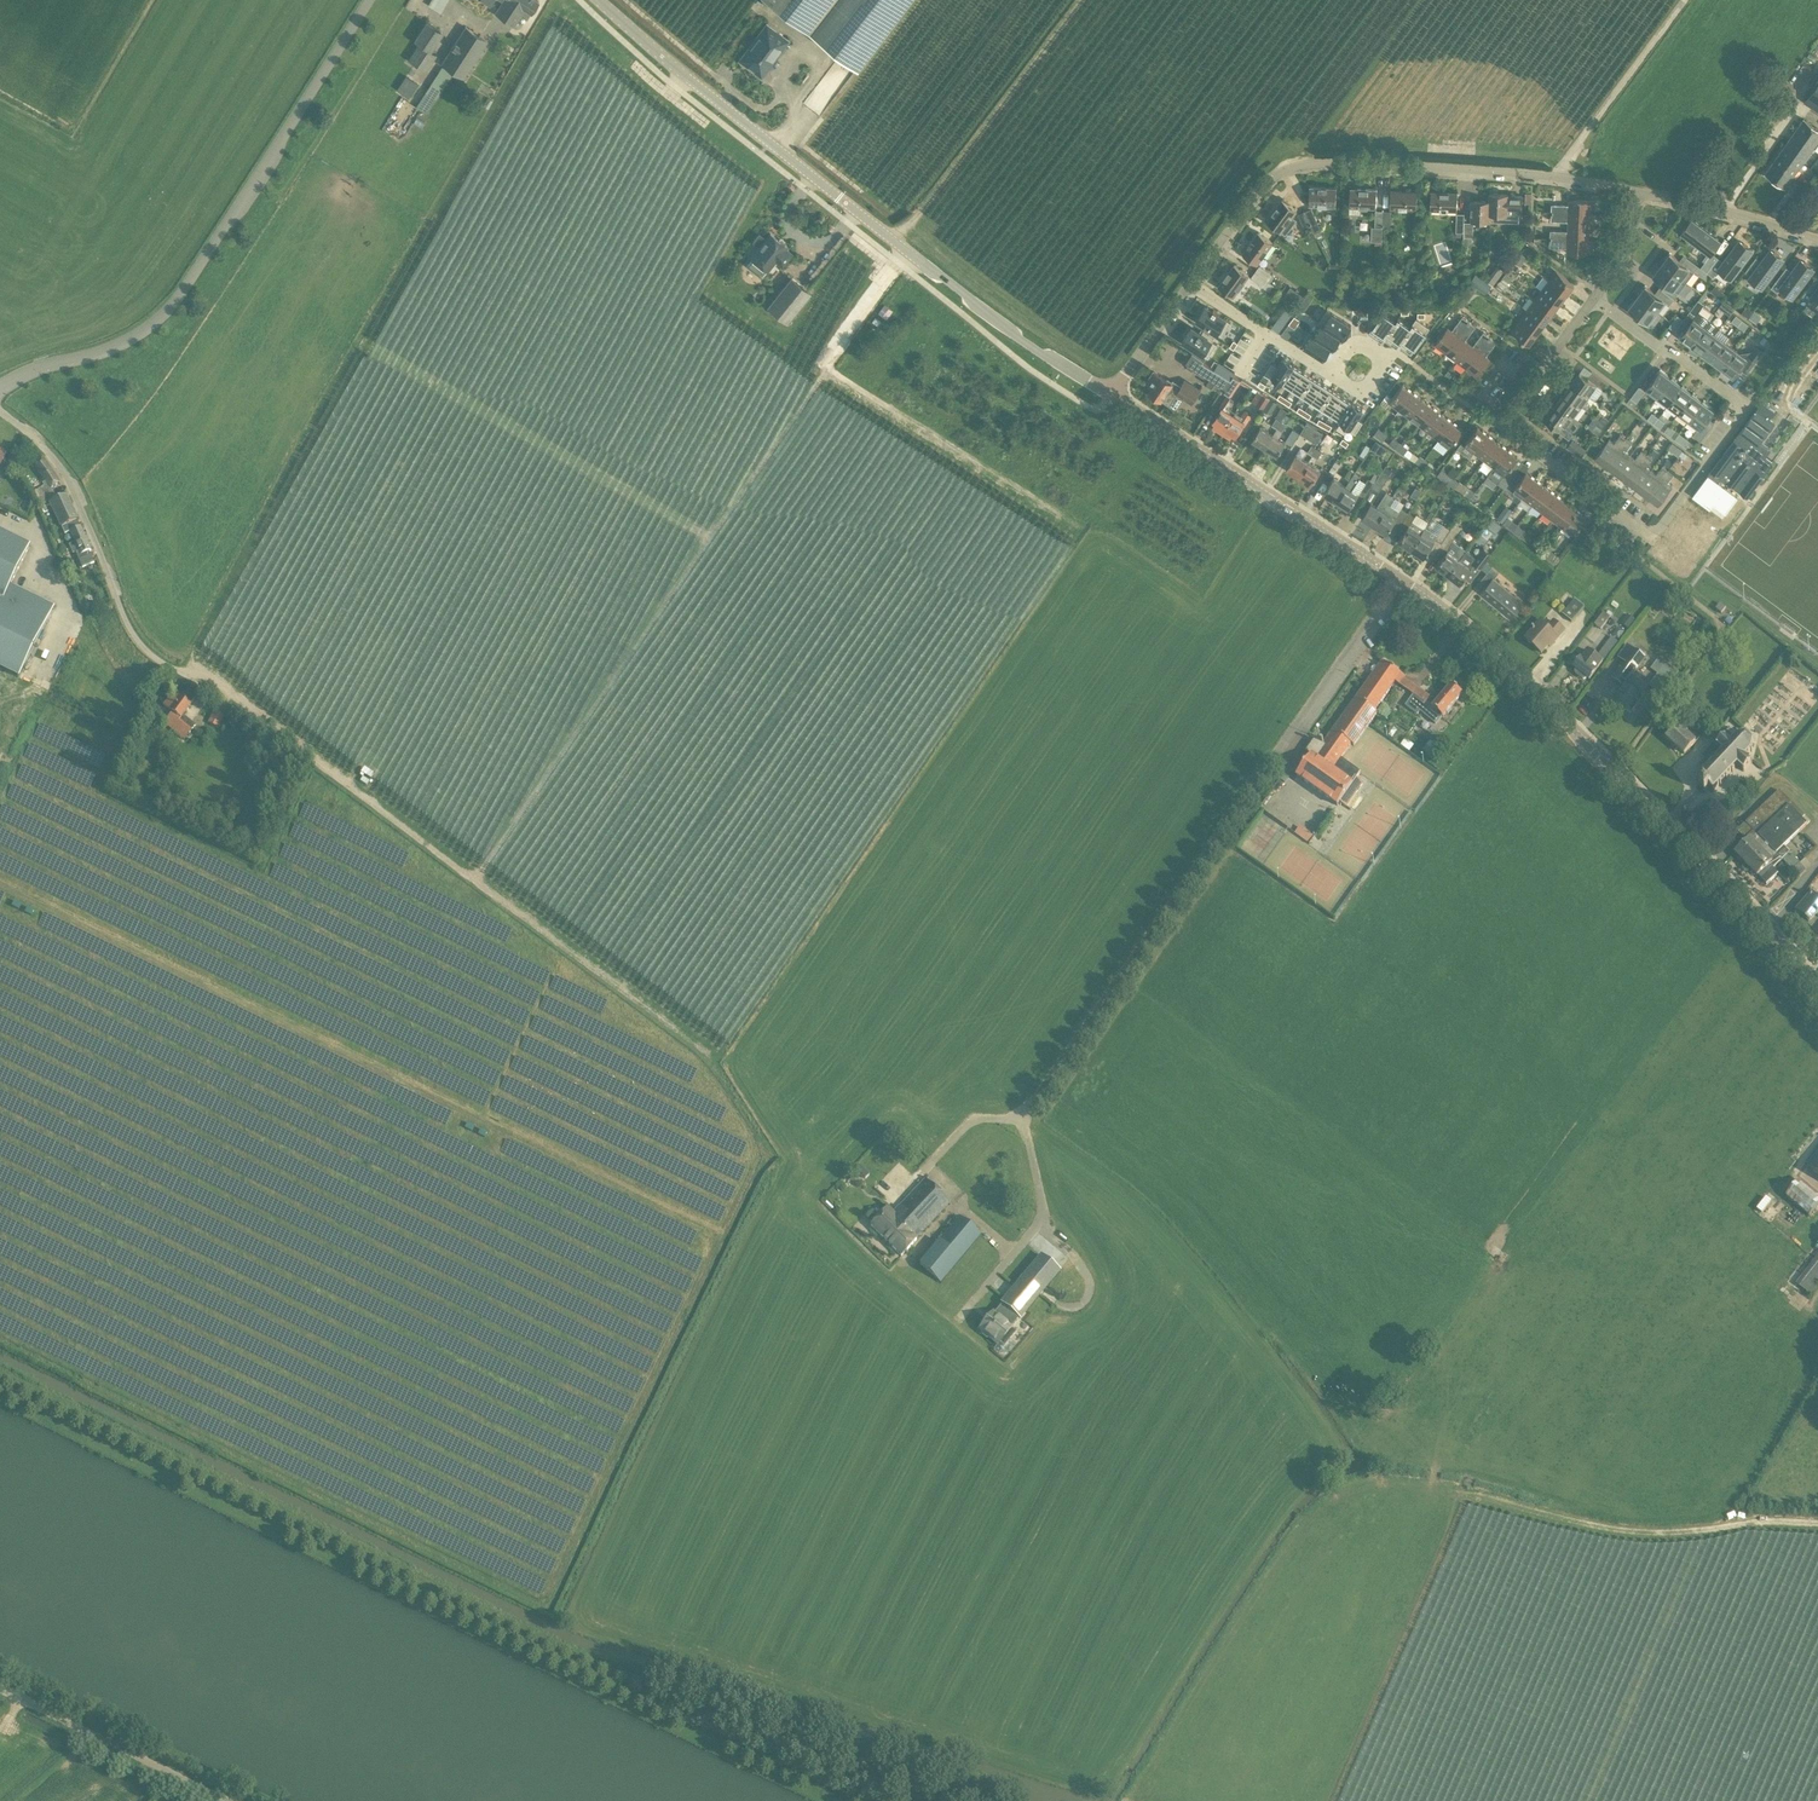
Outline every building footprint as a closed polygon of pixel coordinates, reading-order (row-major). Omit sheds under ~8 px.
[(447,0),(431,0),(428,5),(439,12),(447,0)] [(538,2),(536,0),(504,0),(495,13),(514,25),(520,15),(526,19),(530,13),(531,14),(538,2)] [(857,69),(909,0),(765,0),(857,69)] [(408,59),(426,71),(436,56),(427,50),(439,32),(426,23),(415,39),(419,42),(408,59)] [(783,38),(766,25),(740,60),(757,73),(783,38)] [(443,65),(454,72),(463,78),(487,41),(466,28),(442,64),(443,65)] [(443,65),(416,107),(424,112),(433,99),(436,100),(454,72),(443,65)] [(418,83),(406,75),(397,89),(409,97),(418,83)] [(1805,101),(1817,110),(1817,81),(1805,101)] [(1817,140),(1817,128),(1804,119),(1766,173),(1785,186),(1817,140)] [(1336,206),(1336,188),(1310,187),(1309,205),(1336,206)] [(1350,189),(1350,206),(1376,207),(1377,190),(1350,189)] [(1416,209),(1417,192),(1391,191),(1390,208),(1416,209)] [(1457,210),(1457,193),(1431,192),(1431,209),(1457,210)] [(1489,194),(1489,201),(1488,221),(1496,221),(1496,214),(1506,215),(1506,209),(1521,210),(1521,196),(1507,195),(1489,194)] [(1281,230),(1296,210),(1282,200),(1267,220),(1281,231),(1281,230)] [(1489,201),(1472,201),(1471,220),(1488,221),(1489,201)] [(1551,205),(1550,213),(1589,215),(1590,202),(1569,201),(1569,206),(1551,205)] [(1322,234),(1318,223),(1311,208),(1304,211),(1311,226),(1313,232),(1314,232),(1316,237),(1322,234)] [(1382,226),(1383,210),(1375,209),(1375,226),(1382,226)] [(1383,210),(1382,226),(1390,227),(1391,210),(1383,210)] [(1311,226),(1304,211),(1297,214),(1304,229),(1311,226)] [(1463,222),(1464,222),(1464,213),(1456,213),(1456,232),(1463,232),(1463,222)] [(1589,215),(1550,213),(1550,222),(1568,222),(1568,227),(1589,228),(1589,215)] [(1684,229),(1682,232),(1686,236),(1701,247),(1700,247),(1707,252),(1702,260),(1704,262),(1700,267),(1707,272),(1718,257),(1712,253),(1720,242),(1690,220),(1684,229)] [(1463,232),(1463,236),(1463,245),(1469,245),(1472,241),(1472,236),(1473,236),(1473,222),(1464,222),(1463,222),(1463,232)] [(1382,227),(1372,226),(1371,241),(1382,241),(1382,227)] [(1550,231),(1549,240),(1588,241),(1589,228),(1568,227),(1568,232),(1550,231)] [(1258,233),(1243,254),(1256,264),(1272,243),(1258,233)] [(762,248),(748,266),(762,278),(768,270),(769,271),(778,259),(784,264),(792,254),(785,248),(787,247),(771,234),(760,247),(762,248)] [(1588,241),(1549,240),(1549,247),(1567,248),(1567,254),(1587,255),(1588,241)] [(1718,257),(1707,272),(1713,277),(1719,270),(1730,278),(1731,277),(1731,278),(1738,269),(1737,268),(1748,254),(1752,249),(1748,247),(1749,247),(1740,240),(1724,262),(1718,257)] [(1771,249),(1766,257),(1762,262),(1756,257),(1745,272),(1751,276),(1749,278),(1761,287),(1762,286),(1762,287),(1769,278),(1768,278),(1779,263),(1783,258),(1779,256),(1780,256),(1771,249)] [(1517,258),(1523,262),(1527,257),(1520,252),(1517,258)] [(1669,253),(1661,264),(1681,279),(1689,268),(1694,272),(1698,266),(1686,257),(1682,263),(1669,253)] [(1523,262),(1517,258),(1514,261),(1520,266),(1523,262)] [(1786,267),(1775,282),(1771,287),(1771,288),(1768,292),(1774,296),(1776,292),(1777,292),(1779,288),(1791,297),(1792,296),(1793,297),(1799,288),(1799,287),(1810,273),(1809,273),(1813,268),(1810,266),(1801,259),(1792,272),(1786,267)] [(1498,264),(1487,278),(1495,284),(1506,270),(1498,264)] [(1681,279),(1661,264),(1653,275),(1666,284),(1662,290),(1674,299),(1678,293),(1673,289),(1681,279)] [(1233,296),(1248,275),(1234,265),(1219,286),(1233,296)] [(1259,265),(1255,271),(1274,285),(1279,289),(1284,282),(1273,274),(1259,265)] [(1274,285),(1255,271),(1250,278),(1269,291),(1274,285)] [(1555,271),(1548,281),(1565,295),(1573,285),(1555,271)] [(1502,277),(1508,282),(1512,277),(1506,272),(1502,277)] [(1508,282),(1502,277),(1495,287),(1501,291),(1508,282)] [(1805,292),(1801,297),(1807,302),(1805,304),(1817,313),(1817,312),(1817,278),(1816,277),(1805,292)] [(787,322),(810,293),(791,278),(768,307),(787,322)] [(1565,295),(1548,281),(1541,291),(1558,304),(1565,295)] [(1477,289),(1470,284),(1461,296),(1468,301),(1477,289)] [(1674,299),(1662,290),(1658,296),(1645,286),(1637,297),(1656,311),(1664,301),(1669,305),(1674,299)] [(1285,296),(1298,305),(1304,298),(1290,288),(1285,296)] [(1558,304),(1541,291),(1533,301),(1551,314),(1558,304)] [(1656,311),(1637,297),(1629,308),(1648,322),(1656,311)] [(1695,316),(1704,304),(1698,300),(1689,311),(1695,316)] [(1551,314),(1533,301),(1526,311),(1544,324),(1551,314)] [(1725,312),(1730,306),(1723,301),(1719,307),(1725,312)] [(878,313),(886,319),(892,311),(884,305),(878,313)] [(1205,305),(1196,319),(1207,325),(1204,329),(1215,336),(1215,335),(1217,332),(1222,335),(1231,322),(1215,312),(1217,310),(1214,309),(1212,310),(1205,305)] [(1695,316),(1680,336),(1691,344),(1704,327),(1710,319),(1714,314),(1703,306),(1695,316)] [(1746,306),(1741,313),(1748,318),(1753,311),(1746,306)] [(1319,321),(1319,322),(1321,324),(1322,323),(1341,336),(1343,338),(1343,337),(1351,325),(1327,309),(1319,321)] [(1754,310),(1749,318),(1756,323),(1761,315),(1754,310)] [(1384,311),(1369,333),(1382,342),(1384,339),(1396,321),(1396,320),(1384,311)] [(1526,311),(1519,320),(1536,334),(1544,324),(1526,311)] [(1675,331),(1683,319),(1677,315),(1668,326),(1675,331)] [(1737,326),(1742,320),(1736,315),(1731,321),(1737,326)] [(1295,316),(1292,320),(1297,324),(1300,320),(1295,316)] [(1446,353),(1469,322),(1462,316),(1451,331),(1447,328),(1435,345),(1446,353)] [(1396,321),(1384,339),(1397,348),(1399,345),(1398,344),(1411,326),(1398,317),(1396,320),(1396,321)] [(1414,321),(1427,330),(1430,326),(1417,317),(1414,321)] [(1691,344),(1690,346),(1700,351),(1701,352),(1715,334),(1714,334),(1720,327),(1710,319),(1704,327),(1691,344)] [(1284,325),(1278,320),(1272,328),(1278,332),(1284,325)] [(1292,320),(1289,323),(1295,328),(1297,324),(1292,320)] [(1511,331),(1512,332),(1510,335),(1516,339),(1518,337),(1528,345),(1536,334),(1519,320),(1511,331)] [(1742,320),(1737,326),(1744,331),(1748,324),(1742,320)] [(1475,326),(1469,322),(1446,353),(1456,360),(1469,344),(1465,341),(1475,326)] [(1314,334),(1314,335),(1331,346),(1333,348),(1333,347),(1341,336),(1322,323),(1321,324),(1314,334)] [(1411,326),(1398,344),(1399,345),(1411,353),(1426,332),(1413,323),(1411,326)] [(1191,327),(1182,340),(1208,357),(1217,344),(1212,340),(1215,336),(1204,329),(1201,333),(1191,327)] [(1309,331),(1301,344),(1323,358),(1331,346),(1314,335),(1314,334),(1309,331)] [(1472,347),(1469,344),(1456,360),(1467,368),(1490,337),(1483,332),(1472,347)] [(1725,342),(1715,334),(1701,352),(1700,354),(1710,359),(1712,360),(1725,342)] [(1490,337),(1467,368),(1477,376),(1490,360),(1485,357),(1496,342),(1490,337)] [(1234,340),(1230,346),(1234,349),(1238,343),(1234,340)] [(1725,342),(1712,360),(1711,362),(1721,367),(1722,368),(1736,350),(1725,342)] [(1182,363),(1224,390),(1231,379),(1203,361),(1204,359),(1190,350),(1182,363)] [(1736,350),(1722,368),(1721,369),(1731,374),(1731,375),(1733,376),(1733,375),(1735,376),(1739,369),(1746,358),(1736,350)] [(1272,363),(1264,374),(1281,385),(1283,382),(1283,381),(1294,364),(1291,362),(1284,357),(1278,366),(1272,363)] [(1294,364),(1283,381),(1283,382),(1292,388),(1304,370),(1294,364)] [(1304,370),(1292,388),(1295,390),(1302,394),(1313,377),(1304,370)] [(1657,396),(1671,379),(1660,370),(1647,388),(1657,396)] [(1191,404),(1200,390),(1191,384),(1190,386),(1184,382),(1181,386),(1172,381),(1171,383),(1154,372),(1149,380),(1149,379),(1145,384),(1152,389),(1149,393),(1160,400),(1170,406),(1170,405),(1167,403),(1173,394),(1182,400),(1183,398),(1191,404)] [(1595,400),(1603,390),(1604,391),(1609,385),(1592,372),(1587,378),(1579,372),(1572,382),(1590,395),(1589,396),(1595,400)] [(1224,390),(1223,391),(1231,396),(1240,381),(1233,376),(1231,379),(1224,390)] [(1313,377),(1302,394),(1311,400),(1312,400),(1323,383),(1313,377)] [(1672,377),(1671,379),(1657,396),(1668,404),(1681,386),(1680,385),(1672,377)] [(1259,381),(1257,385),(1263,389),(1266,385),(1259,381)] [(1402,385),(1402,386),(1397,382),(1384,399),(1399,410),(1412,392),(1402,385)] [(1572,382),(1564,393),(1582,406),(1589,396),(1590,395),(1572,382)] [(1311,400),(1310,402),(1310,403),(1320,409),(1333,389),(1323,383),(1312,400),(1311,400)] [(1683,385),(1681,386),(1668,404),(1678,412),(1692,394),(1690,393),(1683,385)] [(1639,386),(1630,398),(1627,403),(1633,407),(1645,391),(1639,386)] [(1333,389),(1320,409),(1330,415),(1330,416),(1332,413),(1331,413),(1343,396),(1333,389)] [(1270,397),(1258,390),(1251,401),(1263,409),(1270,397)] [(1422,400),(1412,392),(1399,410),(1409,417),(1422,400)] [(1564,393),(1556,403),(1574,416),(1582,406),(1564,393)] [(1693,393),(1692,394),(1678,412),(1689,420),(1702,402),(1701,401),(1693,393)] [(1279,394),(1277,398),(1283,402),(1286,398),(1279,394)] [(1221,433),(1235,412),(1228,408),(1233,400),(1227,396),(1220,406),(1222,407),(1213,421),(1215,423),(1213,427),(1213,429),(1221,433)] [(1343,396),(1331,413),(1332,413),(1341,419),(1352,402),(1343,396)] [(1286,398),(1283,402),(1289,406),(1292,402),(1286,398)] [(1277,403),(1270,399),(1263,410),(1270,414),(1277,403)] [(1432,407),(1422,400),(1409,417),(1419,424),(1432,407)] [(1702,402),(1689,420),(1699,428),(1693,435),(1700,440),(1714,422),(1707,418),(1708,417),(1708,418),(1714,412),(1713,411),(1713,410),(1711,409),(1703,400),(1702,402)] [(1341,419),(1338,422),(1339,423),(1355,433),(1363,422),(1357,418),(1363,408),(1352,402),(1341,419)] [(1711,471),(1707,476),(1718,484),(1718,483),(1721,479),(1733,488),(1746,497),(1747,498),(1753,490),(1758,483),(1766,472),(1773,463),(1761,454),(1764,450),(1758,446),(1775,424),(1769,419),(1775,412),(1762,402),(1746,424),(1711,471)] [(1548,415),(1544,421),(1551,426),(1569,439),(1574,433),(1572,432),(1579,421),(1574,417),(1574,416),(1556,403),(1552,408),(1550,407),(1546,412),(1548,414),(1548,415)] [(1299,406),(1297,410),(1303,414),(1306,410),(1299,406)] [(1275,416),(1281,420),(1287,411),(1281,407),(1275,416)] [(1432,407),(1419,424),(1429,432),(1442,414),(1432,407)] [(1294,413),(1289,409),(1281,421),(1277,428),(1282,432),(1294,413)] [(1306,410),(1303,414),(1309,418),(1312,414),(1306,410)] [(1241,416),(1235,412),(1221,433),(1229,438),(1230,438),(1233,434),(1235,436),(1244,422),(1246,423),(1251,415),(1245,411),(1241,416)] [(1653,423),(1658,417),(1652,412),(1647,419),(1653,423)] [(1442,414),(1429,432),(1439,439),(1452,422),(1442,414)] [(1600,419),(1606,424),(1609,420),(1603,415),(1600,419)] [(1658,417),(1653,423),(1660,428),(1664,422),(1658,417)] [(1281,421),(1276,418),(1272,425),(1277,428),(1281,421)] [(1600,419),(1596,424),(1592,430),(1598,435),(1606,424),(1600,419)] [(1462,429),(1452,422),(1439,439),(1449,446),(1462,429)] [(1664,422),(1660,428),(1664,431),(1669,425),(1664,422)] [(1300,433),(1316,443),(1323,433),(1306,423),(1300,433)] [(1670,436),(1675,430),(1669,425),(1664,431),(1670,436)] [(1264,448),(1273,435),(1260,427),(1252,440),(1264,448)] [(1477,427),(1465,444),(1462,442),(1457,449),(1470,458),(1475,452),(1488,435),(1477,427)] [(1379,438),(1383,432),(1379,428),(1374,434),(1379,438)] [(1293,429),(1288,436),(1295,441),(1300,433),(1293,429)] [(1656,430),(1653,435),(1658,438),(1661,434),(1656,430)] [(1675,430),(1670,436),(1674,439),(1679,433),(1675,430)] [(1383,432),(1379,438),(1383,441),(1387,435),(1383,432)] [(1686,448),(1690,441),(1679,433),(1674,439),(1686,448)] [(1605,466),(1626,438),(1620,434),(1614,443),(1609,439),(1595,458),(1605,466)] [(1285,443),(1273,435),(1264,448),(1277,456),(1285,443)] [(1488,435),(1475,452),(1485,460),(1498,442),(1488,435)] [(1346,446),(1349,442),(1343,438),(1340,442),(1346,446)] [(1399,451),(1404,445),(1393,438),(1389,444),(1399,451)] [(1632,443),(1626,438),(1605,466),(1616,474),(1630,455),(1626,451),(1632,443)] [(1375,439),(1370,447),(1380,453),(1385,446),(1375,439)] [(1498,442),(1485,460),(1494,467),(1508,449),(1498,442)] [(1673,443),(1669,449),(1679,456),(1683,451),(1673,443)] [(1317,448),(1312,445),(1307,451),(1312,455),(1317,448)] [(1404,445),(1399,451),(1403,454),(1404,453),(1410,457),(1413,452),(1404,445)] [(1581,446),(1575,454),(1581,458),(1587,450),(1581,446)] [(1317,448),(1312,455),(1317,458),(1322,451),(1317,448)] [(1488,476),(1487,476),(1497,483),(1504,489),(1517,471),(1511,466),(1518,457),(1508,449),(1494,467),(1488,476)] [(1650,451),(1648,454),(1653,458),(1655,455),(1657,452),(1652,449),(1650,451)] [(1635,458),(1630,455),(1616,474),(1626,482),(1647,454),(1641,450),(1635,458)] [(1683,451),(1680,455),(1686,460),(1689,455),(1683,451)] [(1298,477),(1308,462),(1296,454),(1286,469),(1298,477)] [(1653,458),(1647,454),(1626,482),(1637,489),(1651,470),(1647,466),(1653,458)] [(1420,465),(1424,459),(1420,455),(1415,462),(1420,465)] [(1424,459),(1420,465),(1424,468),(1429,462),(1424,459)] [(35,467),(46,482),(42,484),(44,486),(37,491),(36,491),(30,495),(38,506),(44,502),(45,504),(56,496),(51,489),(59,483),(44,461),(35,467)] [(1308,462),(1298,477),(1311,485),(1320,470),(1308,462)] [(1651,470),(1637,489),(1647,497),(1668,469),(1662,465),(1656,473),(1651,470)] [(1450,485),(1455,479),(1442,469),(1437,475),(1450,485)] [(1674,474),(1668,469),(1647,497),(1658,505),(1673,486),(1668,482),(1674,474)] [(1382,471),(1379,475),(1370,489),(1377,494),(1389,476),(1382,471)] [(1517,471),(1504,489),(1510,493),(1512,491),(1523,498),(1536,480),(1526,472),(1523,476),(1517,471)] [(1347,509),(1348,509),(1358,494),(1364,498),(1370,489),(1379,475),(1375,472),(1370,479),(1367,479),(1366,482),(1359,478),(1360,477),(1354,473),(1346,486),(1336,501),(1342,505),(1341,507),(1345,510),(1347,509)] [(1465,484),(1470,477),(1467,475),(1462,482),(1459,480),(1459,481),(1455,479),(1450,485),(1454,488),(1455,487),(1460,491),(1465,484)] [(1346,486),(1333,478),(1324,493),(1336,501),(1346,486)] [(1546,487),(1536,480),(1523,498),(1533,506),(1546,487)] [(1475,492),(1465,484),(1460,491),(1470,498),(1475,492)] [(1397,531),(1398,531),(1409,513),(1401,508),(1399,510),(1391,505),(1394,499),(1395,500),(1403,487),(1400,485),(1393,496),(1392,497),(1374,526),(1380,530),(1379,531),(1384,534),(1385,533),(1386,534),(1387,532),(1394,536),(1397,531)] [(1556,495),(1546,487),(1533,506),(1543,513),(1556,495)] [(1372,503),(1362,518),(1374,526),(1392,497),(1393,496),(1387,492),(1378,507),(1372,503)] [(1566,502),(1556,495),(1543,513),(1553,520),(1566,502)] [(80,527),(77,520),(66,496),(50,503),(65,534),(70,532),(79,551),(76,553),(83,568),(94,563),(89,551),(91,550),(80,527)] [(1585,515),(1593,504),(1586,498),(1577,509),(1585,515)] [(1434,501),(1429,510),(1434,513),(1439,504),(1434,501)] [(1576,509),(1566,502),(1553,520),(1562,527),(1576,509)] [(1585,516),(1576,509),(1562,527),(1572,534),(1573,534),(1575,535),(1576,535),(1583,526),(1582,525),(1580,523),(1585,516)] [(1503,510),(1497,518),(1503,523),(1508,516),(1509,515),(1503,510)] [(1409,513),(1398,531),(1403,534),(1398,542),(1411,550),(1424,529),(1423,529),(1411,521),(1414,517),(1409,513)] [(1509,517),(1504,523),(1508,526),(1507,527),(1513,531),(1518,525),(1509,517)] [(1424,529),(1411,550),(1423,558),(1427,551),(1434,555),(1441,543),(1450,530),(1449,530),(1431,518),(1424,529)] [(1491,518),(1486,525),(1489,528),(1494,520),(1491,518)] [(1441,543),(1434,555),(1440,560),(1436,566),(1448,575),(1451,571),(1459,559),(1465,550),(1451,541),(1460,528),(1453,523),(1449,530),(1450,530),(1441,543)] [(1528,532),(1518,525),(1513,531),(1523,539),(1528,532)] [(1538,540),(1528,532),(1523,539),(1533,546),(1538,540)] [(19,678),(53,608),(20,591),(19,594),(8,589),(29,547),(0,533),(0,668),(19,678)] [(1538,540),(1533,546),(1543,554),(1547,548),(1546,547),(1547,546),(1538,540)] [(1475,557),(1472,562),(1481,568),(1492,553),(1495,549),(1488,544),(1485,548),(1483,547),(1475,557)] [(1547,548),(1543,554),(1555,563),(1560,557),(1547,548)] [(1451,571),(1448,575),(1460,584),(1464,577),(1470,582),(1481,568),(1472,562),(1475,557),(1465,550),(1459,559),(1451,571)] [(1510,617),(1522,603),(1493,579),(1498,573),(1492,567),(1481,580),(1488,585),(1481,593),(1510,617)] [(1572,622),(1584,607),(1574,599),(1562,614),(1572,622)] [(1720,602),(1717,607),(1716,608),(1722,613),(1726,607),(1720,602)] [(90,603),(83,606),(87,614),(93,611),(90,603)] [(1601,630),(1610,618),(1603,612),(1594,625),(1601,630)] [(1628,615),(1624,621),(1630,626),(1635,620),(1628,615)] [(1553,643),(1564,631),(1554,622),(1548,629),(1541,622),(1526,639),(1541,653),(1551,642),(1553,643)] [(1598,657),(1604,662),(1622,639),(1616,635),(1598,657)] [(1631,711),(1644,693),(1639,689),(1643,685),(1632,677),(1645,660),(1628,647),(1618,660),(1625,664),(1612,681),(1623,689),(1615,699),(1631,711)] [(1603,662),(1597,657),(1589,651),(1582,659),(1581,658),(1573,668),(1576,670),(1575,672),(1575,674),(1583,680),(1585,680),(1587,678),(1589,680),(1603,662)] [(1419,688),(1404,677),(1382,661),(1324,744),(1321,742),(1320,744),(1315,740),(1306,753),(1311,757),(1296,778),(1337,806),(1339,803),(1346,807),(1362,783),(1356,779),(1360,773),(1343,761),(1340,760),(1351,744),(1354,746),(1368,726),(1377,713),(1374,711),(1395,682),(1414,695),(1418,689),(1419,688)] [(1656,691),(1671,672),(1657,661),(1651,669),(1658,675),(1649,686),(1656,691)] [(1418,689),(1414,695),(1411,699),(1405,707),(1417,715),(1419,711),(1436,725),(1446,713),(1447,713),(1451,708),(1450,708),(1461,694),(1460,693),(1461,692),(1457,688),(1456,689),(1451,686),(1437,703),(1418,689)] [(196,726),(183,716),(191,705),(190,705),(193,701),(193,696),(188,692),(184,693),(180,698),(174,693),(164,706),(173,712),(164,723),(185,739),(196,726)] [(1380,711),(1389,718),(1394,711),(1385,704),(1380,711)] [(224,717),(217,713),(213,712),(208,723),(218,728),(224,717)] [(1684,755),(1695,743),(1678,727),(1680,724),(1675,719),(1667,728),(1672,733),(1667,739),(1684,755)] [(1714,744),(1702,757),(1704,760),(1699,765),(1704,769),(1703,770),(1705,771),(1699,777),(1697,777),(1697,779),(1699,779),(1697,780),(1697,783),(1699,785),(1698,787),(1705,793),(1709,789),(1711,791),(1711,793),(1713,793),(1713,791),(1719,785),(1720,785),(1721,784),(1720,783),(1725,778),(1726,779),(1727,778),(1727,777),(1732,771),(1733,772),(1734,771),(1733,770),(1738,765),(1742,770),(1742,771),(1744,771),(1744,770),(1750,764),(1751,764),(1751,762),(1749,762),(1744,758),(1750,751),(1752,752),(1753,750),(1752,749),(1753,742),(1754,742),(1754,740),(1752,740),(1746,735),(1747,733),(1745,733),(1745,735),(1737,737),(1737,736),(1736,736),(1731,732),(1730,732),(1727,729),(1721,736),(1724,739),(1717,746),(1714,744)] [(1809,822),(1804,817),(1779,791),(1746,824),(1753,832),(1734,851),(1736,854),(1735,855),(1745,864),(1741,868),(1746,873),(1750,870),(1757,877),(1758,876),(1767,885),(1778,874),(1773,869),(1782,860),(1799,877),(1806,870),(1783,847),(1809,822)] [(314,846),(320,835),(296,823),(291,834),(314,846)] [(1309,845),(1314,838),(1299,828),(1295,834),(1309,845)] [(302,865),(307,853),(286,844),(281,856),(302,865)] [(1817,925),(1817,901),(1815,898),(1817,895),(1812,890),(1809,894),(1810,895),(1798,910),(1797,909),(1793,913),(1798,918),(1802,914),(1810,921),(1807,925),(1814,931),(1817,925)] [(13,903),(12,906),(19,909),(20,906),(21,904),(14,901),(13,903)] [(26,910),(25,913),(32,916),(33,913),(34,910),(28,907),(27,909),(26,910)] [(467,1123),(465,1128),(472,1131),(474,1126),(471,1124),(467,1123)] [(481,1130),(478,1134),(485,1138),(486,1136),(487,1132),(481,1129),(481,1130)] [(723,1132),(718,1146),(743,1155),(748,1141),(723,1132)] [(1807,1167),(1817,1176),(1817,1154),(1807,1167)] [(724,1157),(718,1170),(741,1179),(746,1166),(724,1157)] [(919,1187),(900,1207),(893,1214),(888,1209),(871,1226),(902,1256),(916,1241),(915,1239),(949,1204),(925,1180),(919,1187)] [(723,1181),(719,1195),(732,1200),(736,1186),(723,1181)] [(1810,1216),(1817,1206),(1817,1198),(1802,1184),(1790,1199),(1810,1216)] [(920,1266),(940,1283),(980,1235),(960,1218),(920,1266)] [(987,1338),(989,1337),(998,1344),(1000,1343),(1004,1346),(1016,1332),(1011,1328),(1019,1317),(1020,1318),(1060,1271),(1041,1255),(1002,1303),(994,1314),(993,1313),(980,1329),(983,1331),(982,1334),(987,1338)] [(1798,1283),(1812,1294),(1817,1285),(1817,1257),(1798,1283)]
